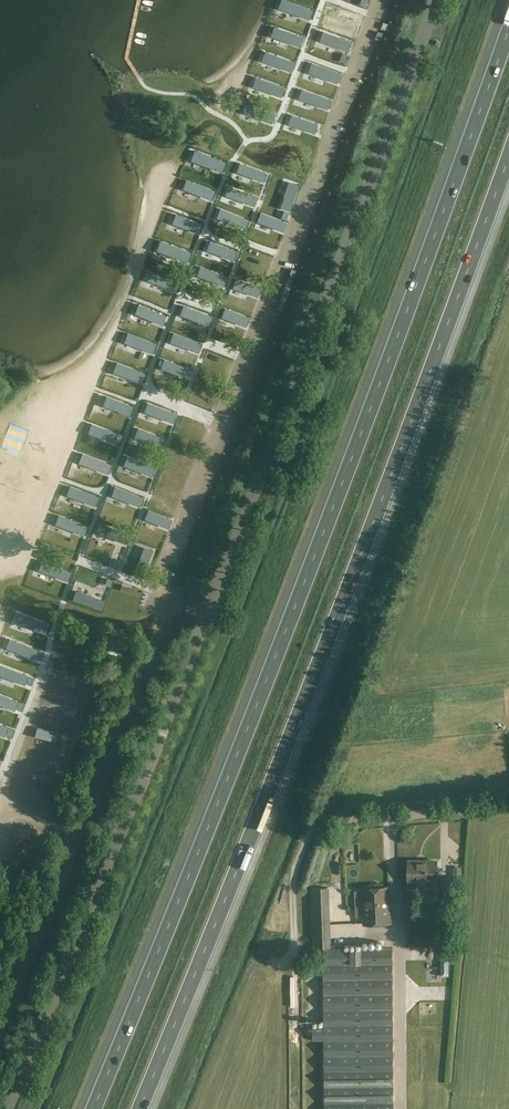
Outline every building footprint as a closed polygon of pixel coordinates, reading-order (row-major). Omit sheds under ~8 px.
[(280,8),(309,19),(312,10),(288,0),(283,0),(280,8)] [(355,39),(364,16),(327,1),(317,26),(355,39)] [(275,25),(271,35),(300,46),(303,37),(275,25)] [(384,33),(378,30),(375,38),(381,41),(384,33)] [(323,31),(319,40),(348,51),(352,42),(323,31)] [(267,51),(263,60),(291,72),(295,62),(267,51)] [(348,55),(342,53),(340,60),(345,62),(348,55)] [(312,64),(309,73),(338,83),(341,74),(312,64)] [(257,76),(253,86),(281,97),(285,87),(257,76)] [(302,91),(299,100),(327,110),(331,101),(302,91)] [(248,103),(244,112),(273,124),(276,114),(248,103)] [(293,112),(289,124),(315,133),(319,122),(293,112)] [(312,146),(319,149),(323,137),(316,135),(312,146)] [(195,150),(191,160),(220,171),(224,162),(195,150)] [(238,161),(234,170),(263,182),(267,172),(238,161)] [(186,179),(182,188),(210,200),(214,190),(186,179)] [(300,183),(290,179),(280,207),(290,210),(300,183)] [(228,185),(224,194),(252,206),(256,196),(228,185)] [(220,207),(216,216),(244,228),(248,218),(220,207)] [(289,212),(284,210),(281,217),(286,220),(289,212)] [(261,213),(257,222),(284,233),(287,223),(261,213)] [(174,214),(170,223),(199,234),(203,225),(174,214)] [(161,240),(157,250),(186,261),(189,252),(161,240)] [(209,240),(205,250),(234,261),(237,251),(209,240)] [(246,246),(235,276),(263,286),(274,257),(246,246)] [(198,266),(195,275),(223,286),(227,277),(198,266)] [(297,270),(291,268),(289,276),(294,278),(297,270)] [(150,271),(146,281),(175,292),(178,283),(150,271)] [(294,278),(288,277),(286,284),(291,286),(294,278)] [(236,279),(233,287),(257,296),(260,287),(236,279)] [(291,287),(285,285),(282,292),(288,295),(291,287)] [(288,295),(282,293),(279,301),(285,303),(288,295)] [(137,305),(133,314),(162,325),(166,316),(137,305)] [(183,305),(179,315),(208,326),(211,317),(183,305)] [(224,308),(220,317),(246,327),(250,318),(224,308)] [(172,332),(169,343),(199,353),(203,342),(172,332)] [(127,333),(123,342),(152,353),(156,344),(127,333)] [(162,358),(158,367),(187,379),(190,369),(162,358)] [(116,362),(112,372),(141,383),(144,374),(116,362)] [(197,375),(188,399),(188,401),(214,411),(225,385),(197,375)] [(178,393),(183,395),(186,388),(181,386),(178,393)] [(106,396),(102,405),(131,416),(135,407),(106,396)] [(148,402),(144,412),(173,423),(177,414),(148,402)] [(91,423),(87,433),(116,444),(119,434),(91,423)] [(137,428),(133,437),(161,449),(165,439),(137,428)] [(82,453),(79,463),(107,474),(111,465),(82,453)] [(126,456),(123,465),(151,477),(155,467),(126,456)] [(69,486),(66,495),(94,507),(98,497),(69,486)] [(115,487),(111,496),(139,507),(143,498),(115,487)] [(147,509),(143,519),(169,529),(173,520),(147,509)] [(58,513),(54,522),(83,534),(87,524),(58,513)] [(100,523),(97,533),(125,544),(129,535),(100,523)] [(152,546),(142,543),(131,572),(141,575),(152,546)] [(41,560),(38,570),(66,581),(70,572),(41,560)] [(122,584),(120,589),(129,593),(131,587),(122,584)] [(76,591),(72,600),(101,611),(105,602),(76,591)] [(20,613),(16,623),(45,634),(49,624),(20,613)] [(21,638),(23,632),(14,630),(12,636),(21,638)] [(9,638),(5,647),(34,659),(38,649),(9,638)] [(24,684),(28,675),(0,664),(0,675),(24,684)] [(14,710),(18,701),(0,694),(0,705),(14,710)] [(5,738),(9,728),(0,725),(0,736),(5,738)] [(7,781),(12,770),(0,765),(0,778),(7,781)] [(20,776),(15,786),(26,792),(31,782),(20,776)] [(437,882),(436,859),(409,860),(409,882),(437,882)] [(451,875),(439,875),(439,896),(451,896),(451,875)] [(328,901),(327,886),(311,887),(311,901),(328,901)] [(389,886),(361,887),(363,923),(391,922),(389,886)] [(446,929),(438,932),(441,942),(449,940),(446,929)] [(323,949),(324,1025),(324,1040),(325,1103),(325,1108),(393,1108),(393,1102),(394,1071),(393,948),(323,949)] [(440,948),(441,975),(449,974),(449,960),(453,960),(454,950),(449,950),(449,949),(440,948)] [(111,1021),(104,1039),(113,1042),(120,1024),(111,1021)] [(324,1040),(324,1025),(313,1025),(313,1040),(324,1040)]
